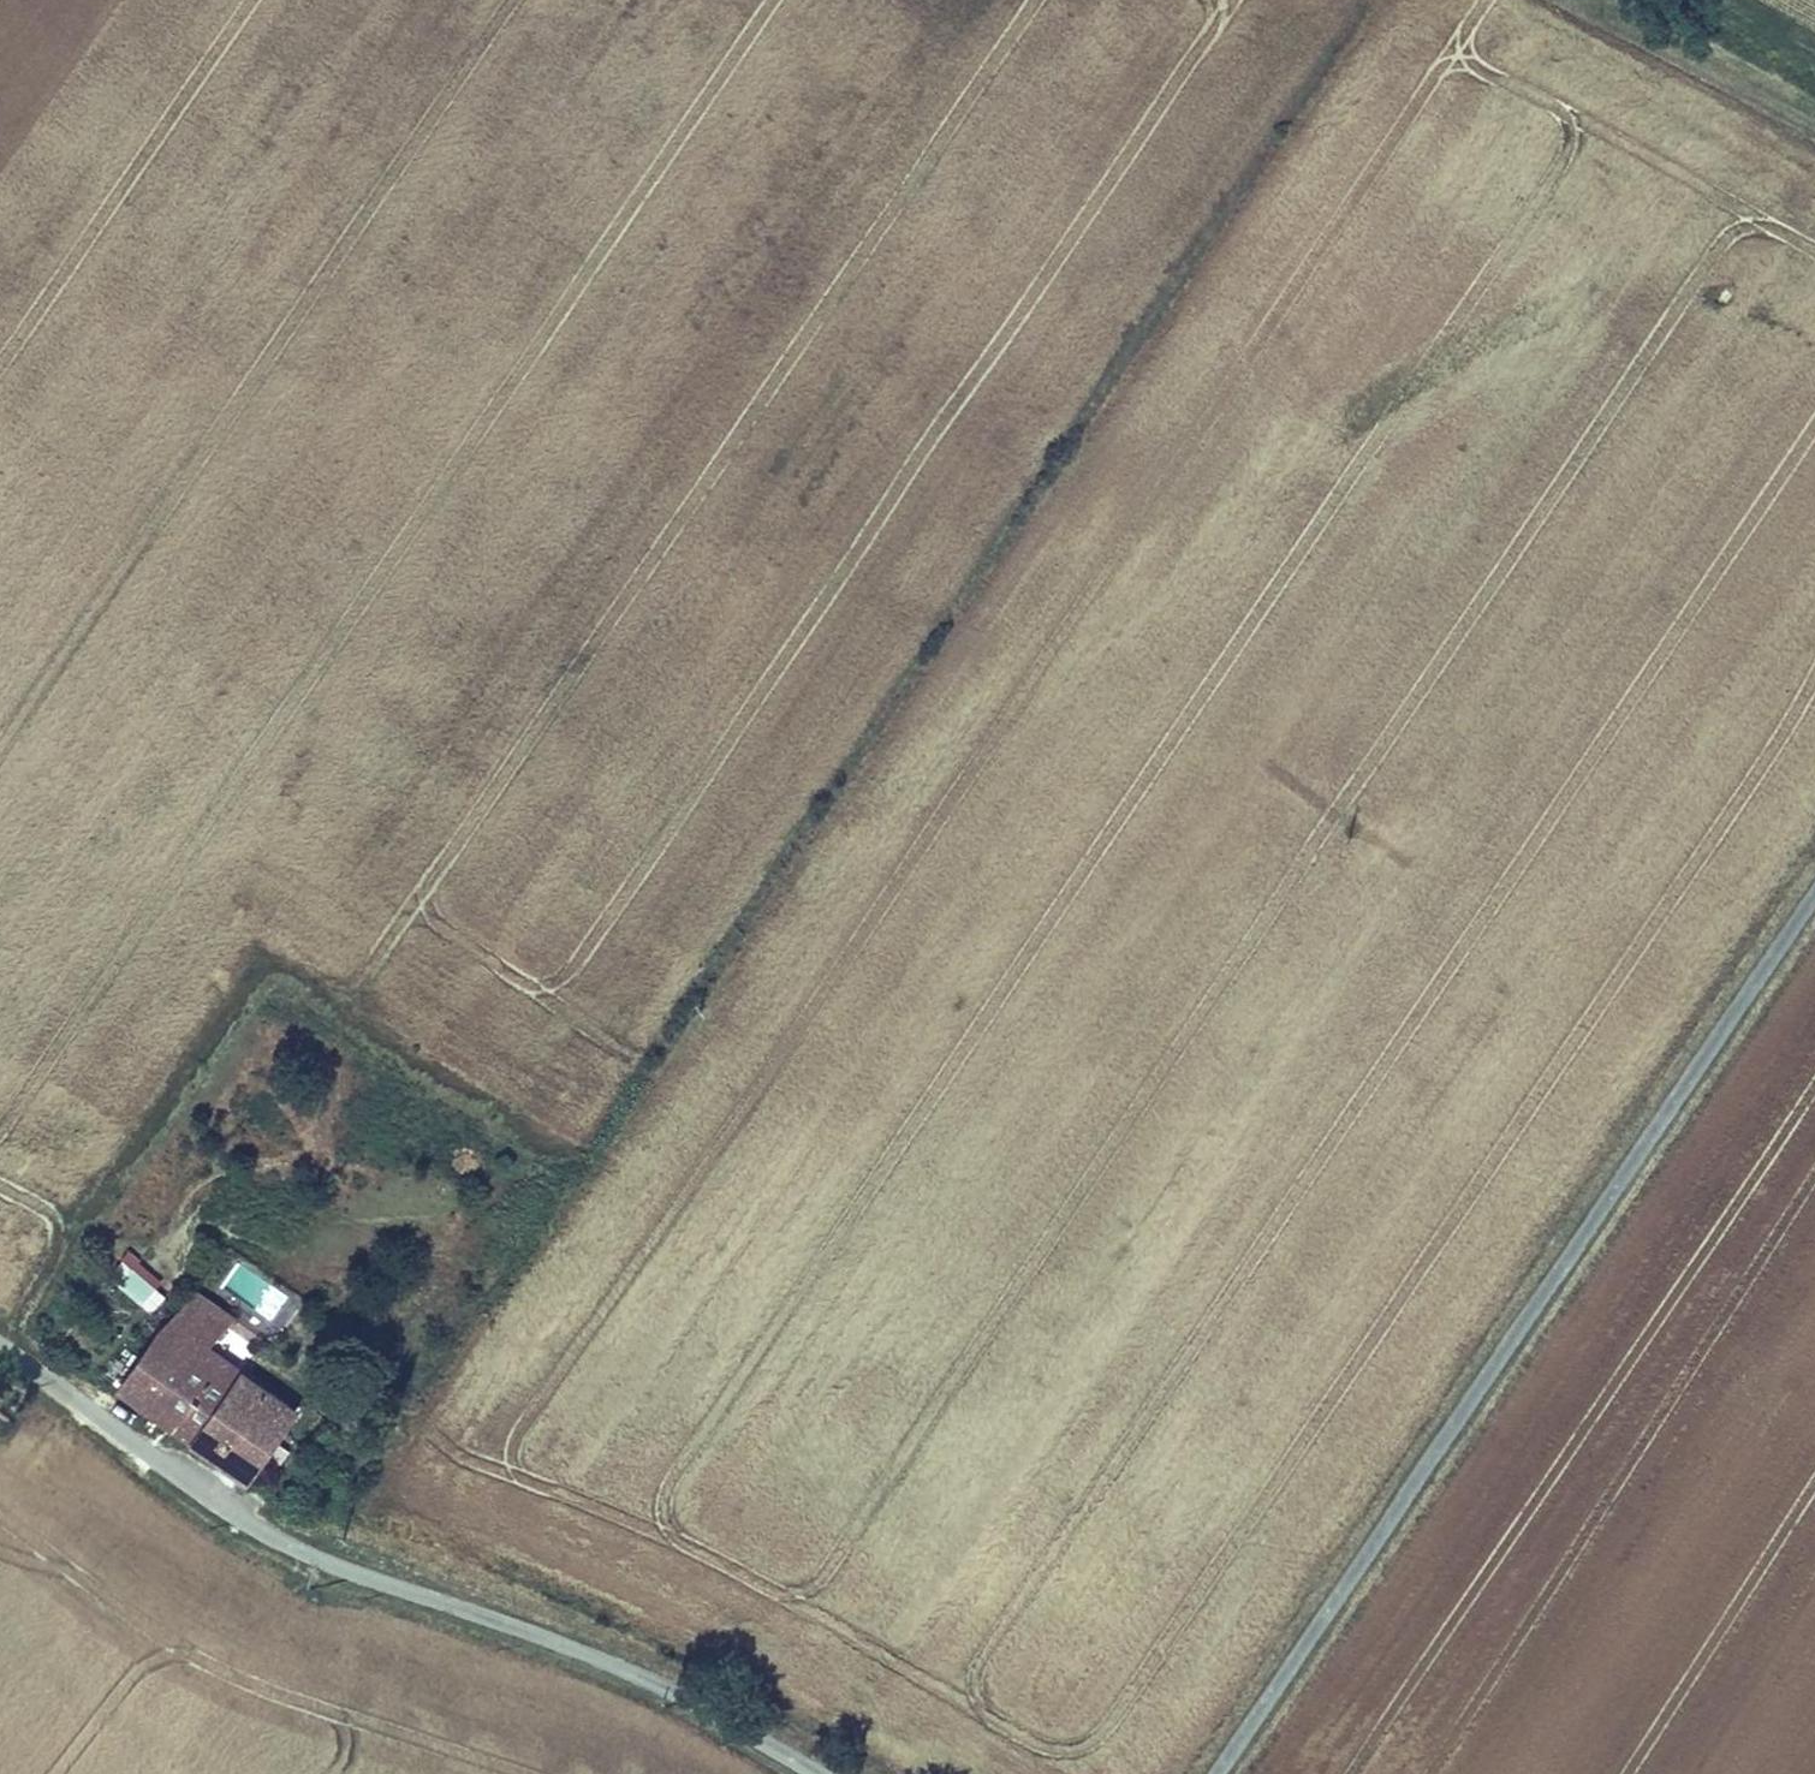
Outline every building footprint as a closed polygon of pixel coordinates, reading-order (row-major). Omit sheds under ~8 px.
[(273,1320),(288,1291),(233,1261),(217,1289),(273,1320)] [(137,1266),(118,1282),(150,1317),(168,1300),(137,1266)] [(118,1394),(249,1479),(292,1411),(238,1374),(230,1384),(194,1359),(224,1313),(194,1295),(158,1331),(118,1394)]
